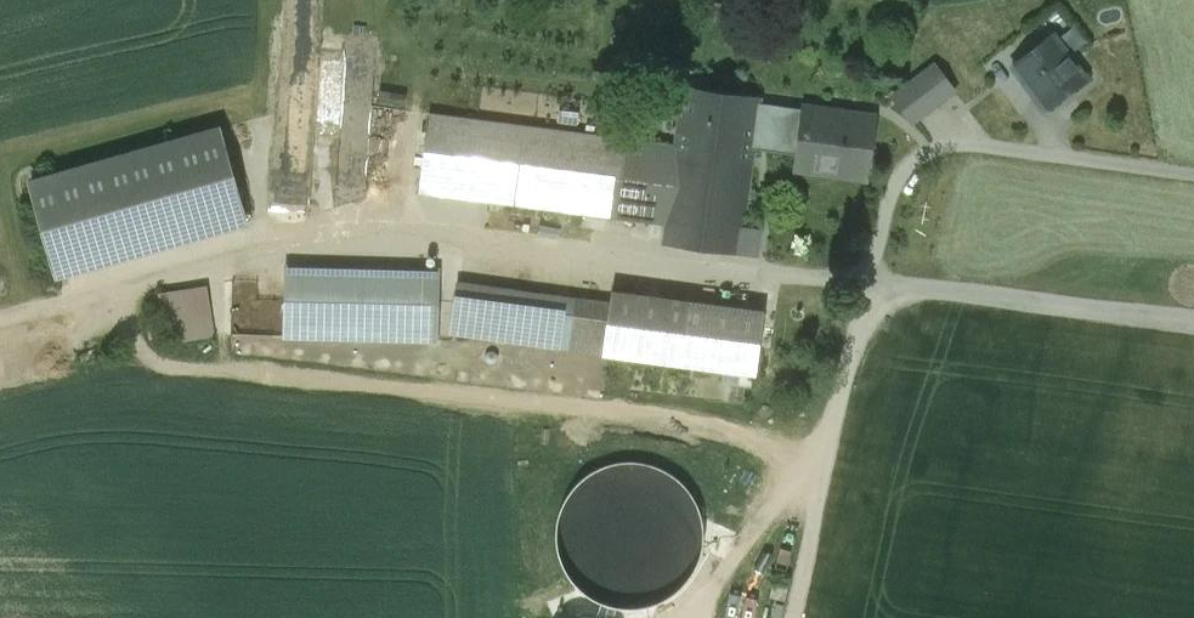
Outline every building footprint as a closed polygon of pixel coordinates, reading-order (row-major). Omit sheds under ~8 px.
[(1052,37),(1013,66),(1045,108),(1084,79),(1052,37)] [(934,65),(893,97),(913,122),(954,91),(934,65)] [(756,100),(688,91),(680,146),(669,226),(667,242),(757,254),(760,232),(739,229),(753,134),(800,141),(804,109),(756,103),(756,100)] [(845,117),(830,115),(830,110),(805,107),(800,141),(796,169),(798,170),(798,165),(866,174),(865,179),(867,179),(875,117),(845,113),(845,117)] [(680,146),(429,113),(419,193),(669,226),(680,146)] [(218,130),(31,183),(58,277),(245,223),(218,130)] [(437,271),(290,266),(288,336),(435,340),(437,271)] [(613,305),(459,284),(453,333),(607,353),(613,305)] [(207,286),(159,294),(167,343),(215,335),(207,286)] [(684,304),(615,294),(613,305),(607,353),(676,363),(684,304)] [(762,314),(684,304),(676,363),(724,369),(754,373),(762,314)] [(754,373),(724,369),(722,384),(751,388),(754,373)] [(636,613),(695,585),(710,531),(681,471),(627,456),(572,482),(561,524),(566,535),(563,543),(597,614),(596,617),(634,617),(636,613)] [(788,588),(773,585),(770,597),(785,601),(788,588)]
